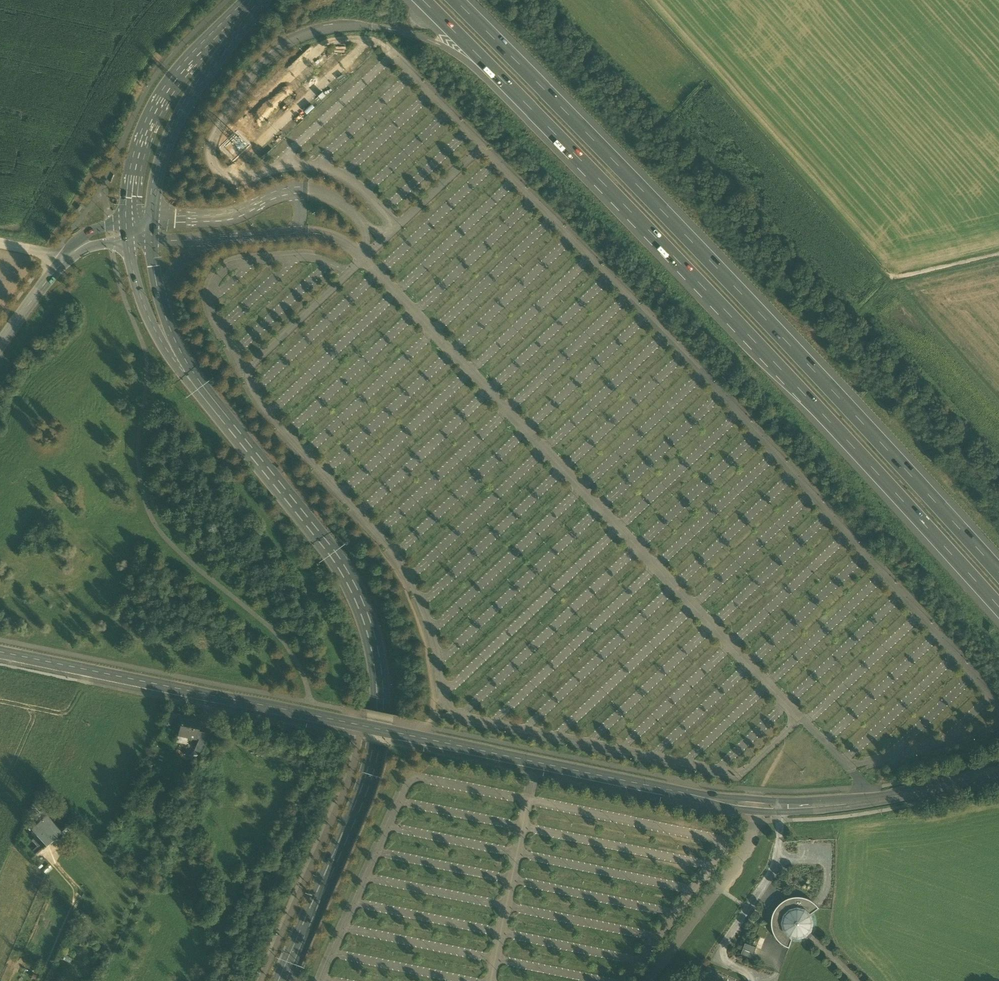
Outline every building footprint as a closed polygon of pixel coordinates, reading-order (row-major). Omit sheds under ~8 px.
[(182,716),(178,735),(197,739),(199,729),(201,719),(182,716)] [(200,752),(209,731),(199,729),(197,739),(193,749),(200,752)] [(63,834),(46,814),(30,828),(47,847),(63,834)] [(793,897),(790,898),(785,900),(789,908),(786,911),(782,915),(775,910),(774,913),(773,915),(772,918),(772,920),(772,923),(772,927),(773,930),(774,933),(774,934),(776,937),(778,940),(779,941),(781,943),(783,944),(785,946),(787,947),(789,948),(793,938),(792,938),(793,936),(794,936),(797,937),(799,937),(802,936),(804,935),(805,935),(807,933),(808,932),(810,930),(811,928),(811,927),(812,925),(812,922),(811,920),(811,918),(809,916),(808,913),(806,912),(813,902),(810,900),(808,899),(806,898),(804,898),(800,897),(797,897),(793,897)] [(777,908),(775,910),(782,915),(786,911),(789,908),(785,900),(783,901),(781,903),(780,904),(779,905),(777,908)] [(815,903),(813,902),(806,912),(808,913),(809,916),(819,908),(817,906),(816,904),(815,903)] [(753,946),(745,943),(741,954),(752,958),(757,947),(756,947),(753,946)]
